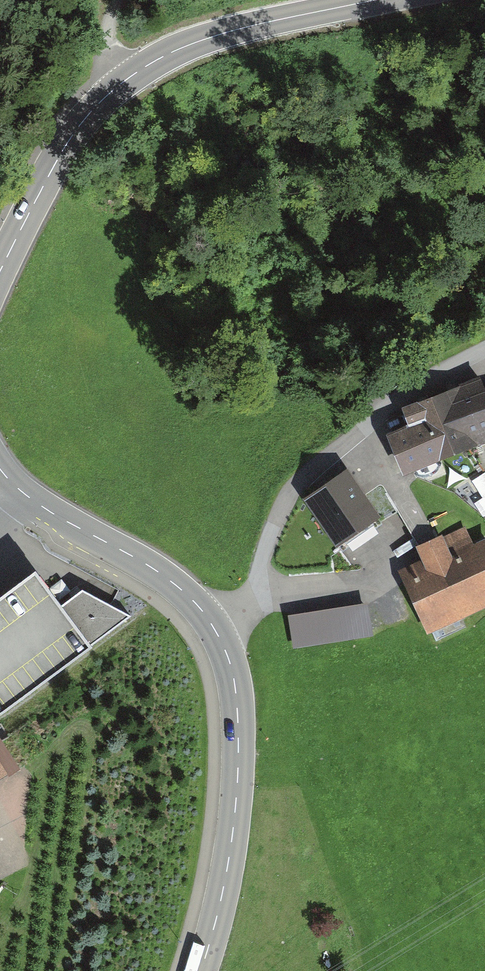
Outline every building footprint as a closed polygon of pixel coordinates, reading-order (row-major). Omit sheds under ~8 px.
[(466,462),(484,455),(484,387),(443,402),(466,462)] [(426,411),(397,422),(405,441),(382,450),(398,490),(449,470),(426,411)] [(354,465),(314,495),(343,535),(350,530),(374,562),(399,543),(376,512),(385,506),(354,465)] [(473,481),(484,504),(484,475),(473,481)] [(484,623),(484,554),(477,538),(456,549),(452,544),(425,556),(431,570),(409,578),(439,645),(484,623)] [(84,592),(62,605),(35,573),(0,599),(0,711),(128,616),(84,592)] [(293,612),(296,649),(389,640),(385,603),(293,612)] [(9,777),(0,763),(0,782),(9,777)]
